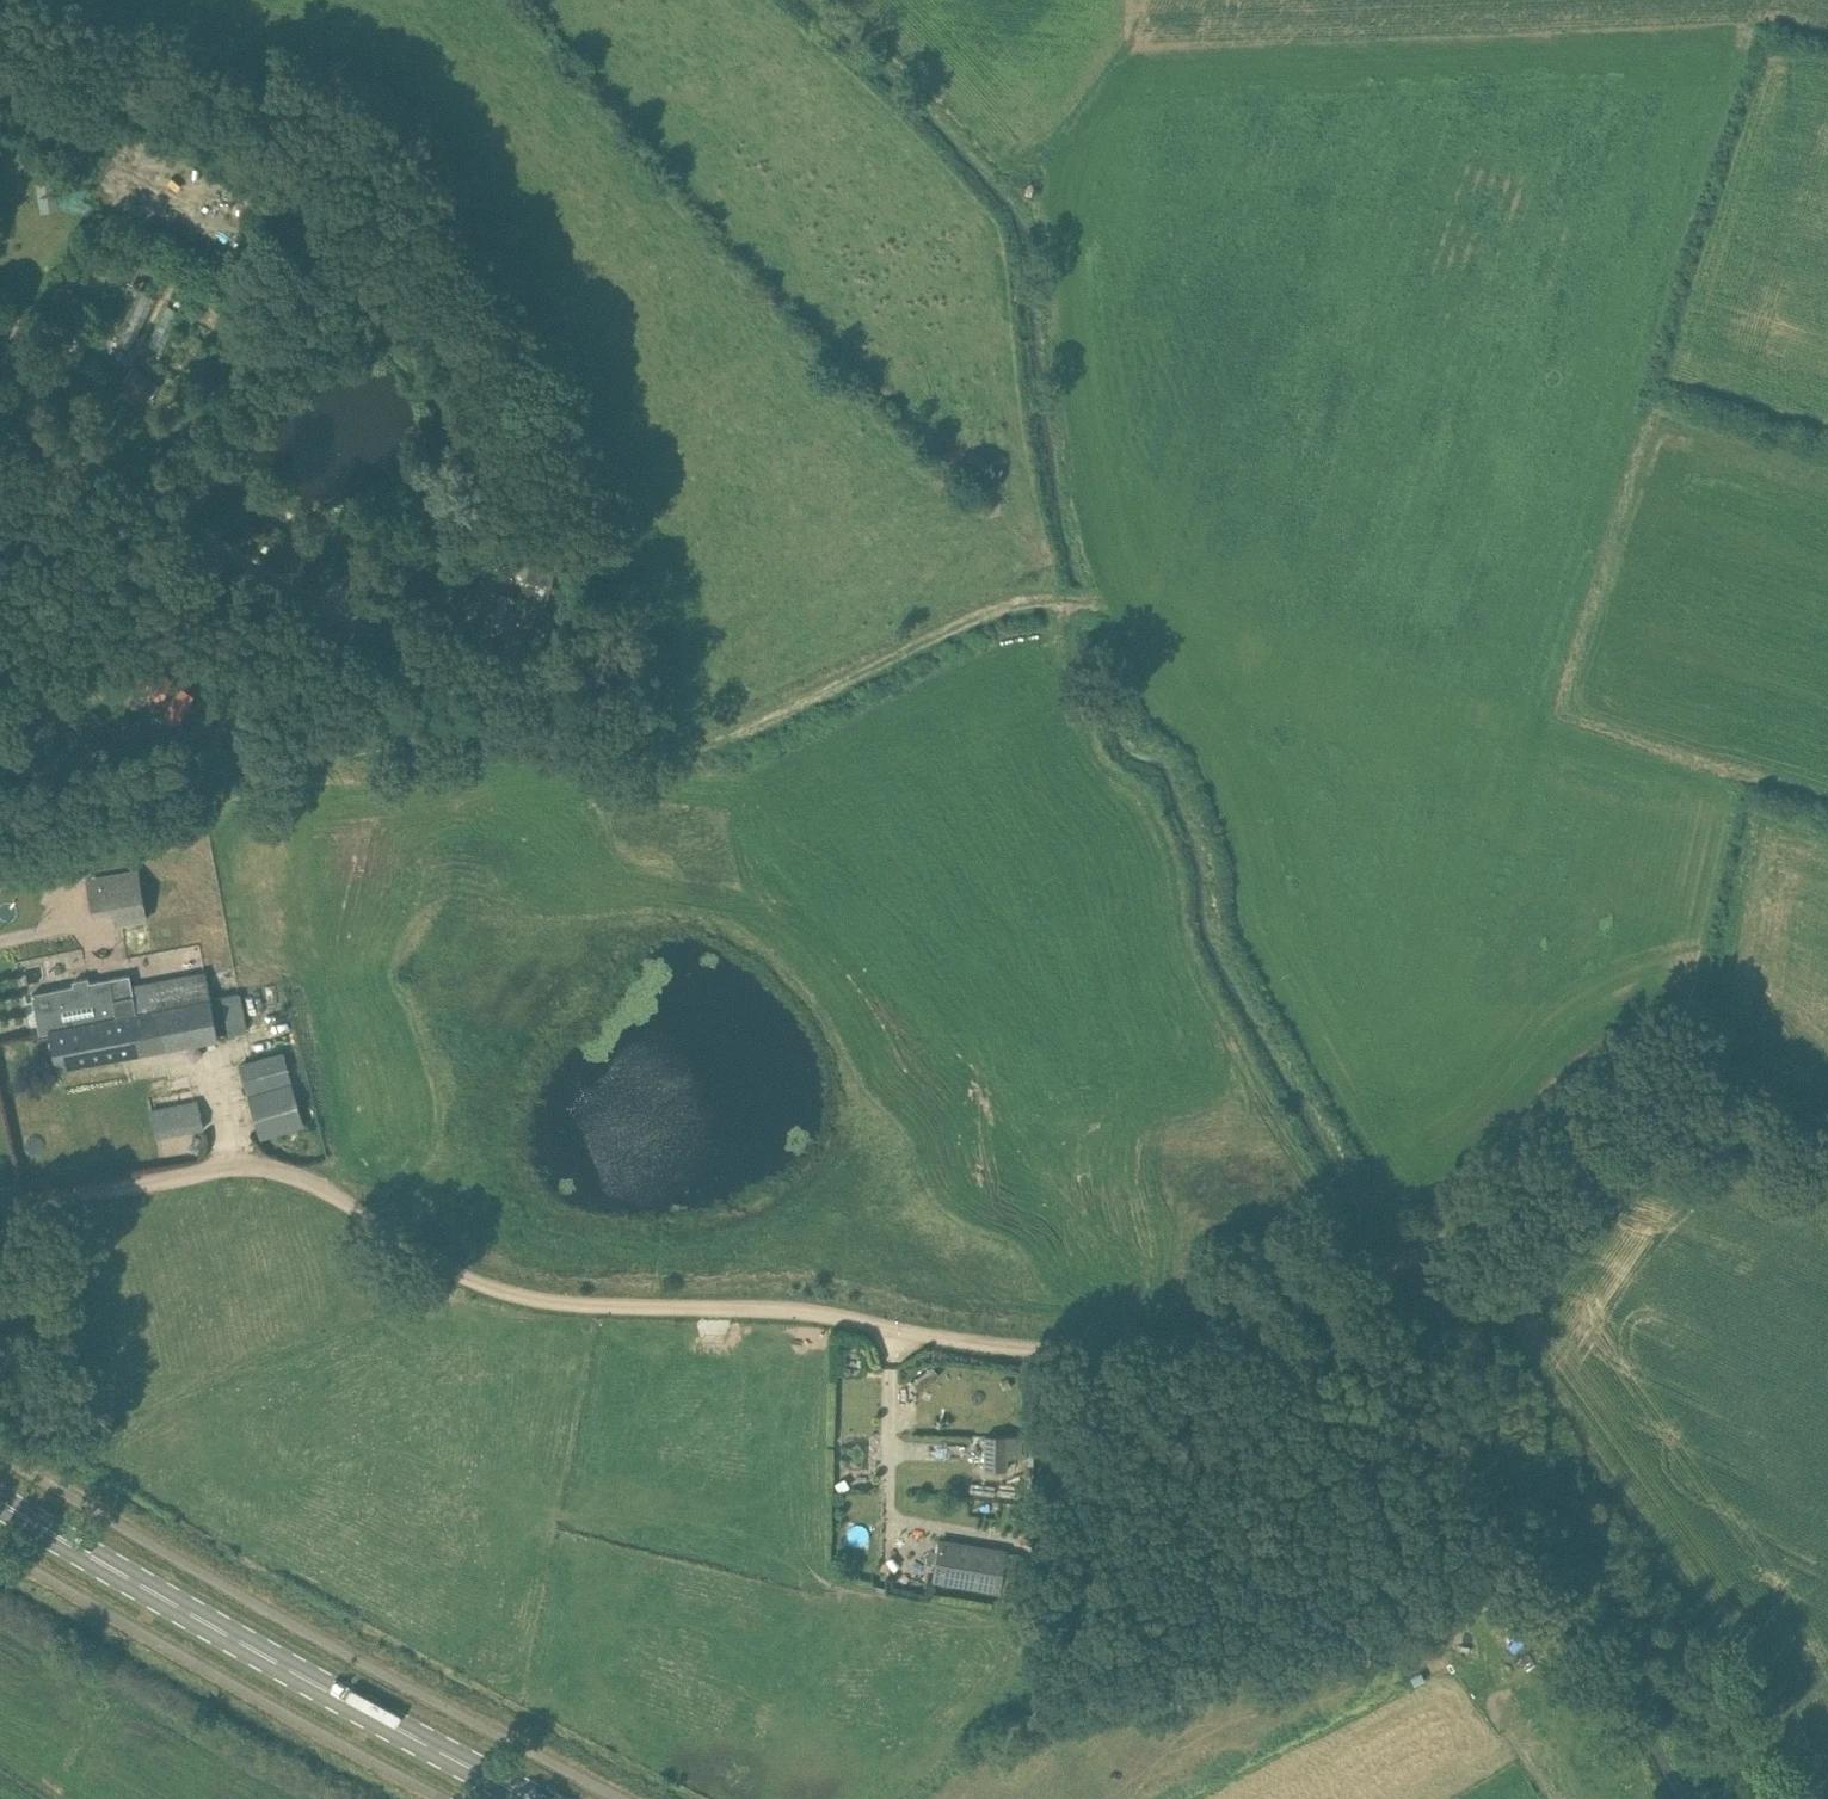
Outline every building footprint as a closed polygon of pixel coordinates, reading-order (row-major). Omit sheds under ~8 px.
[(41,210),(60,207),(56,178),(37,181),(41,210)] [(127,322),(119,340),(130,345),(138,328),(127,322)] [(159,383),(133,365),(124,379),(150,397),(159,383)] [(557,569),(532,560),(518,598),(502,592),(488,627),(524,641),(537,605),(546,608),(557,569)] [(149,670),(140,686),(160,697),(169,681),(149,670)] [(182,687),(169,712),(190,724),(203,699),(182,687)] [(147,920),(139,870),(86,878),(92,913),(113,909),(116,925),(147,920)] [(130,974),(110,977),(117,1016),(127,1014),(134,1053),(218,1037),(218,1036),(230,1033),(246,1030),(239,992),(211,998),(206,971),(132,985),(130,974)] [(54,1007),(36,1010),(40,1032),(50,1030),(58,1068),(134,1053),(127,1014),(117,1016),(110,977),(90,981),(89,977),(73,980),(74,985),(54,988),(57,1003),(54,1007)] [(303,1124),(282,1051),(240,1064),(261,1136),(303,1124)] [(204,1128),(198,1100),(151,1109),(157,1137),(204,1128)] [(939,1374),(933,1365),(913,1380),(919,1389),(939,1374)] [(1023,1435),(1007,1435),(985,1435),(985,1469),(1007,1469),(1007,1456),(1023,1456),(1023,1435)] [(1033,1557),(1032,1556),(1006,1552),(1007,1550),(938,1538),(931,1581),(1000,1593),(1000,1590),(1027,1594),(1033,1557)]
